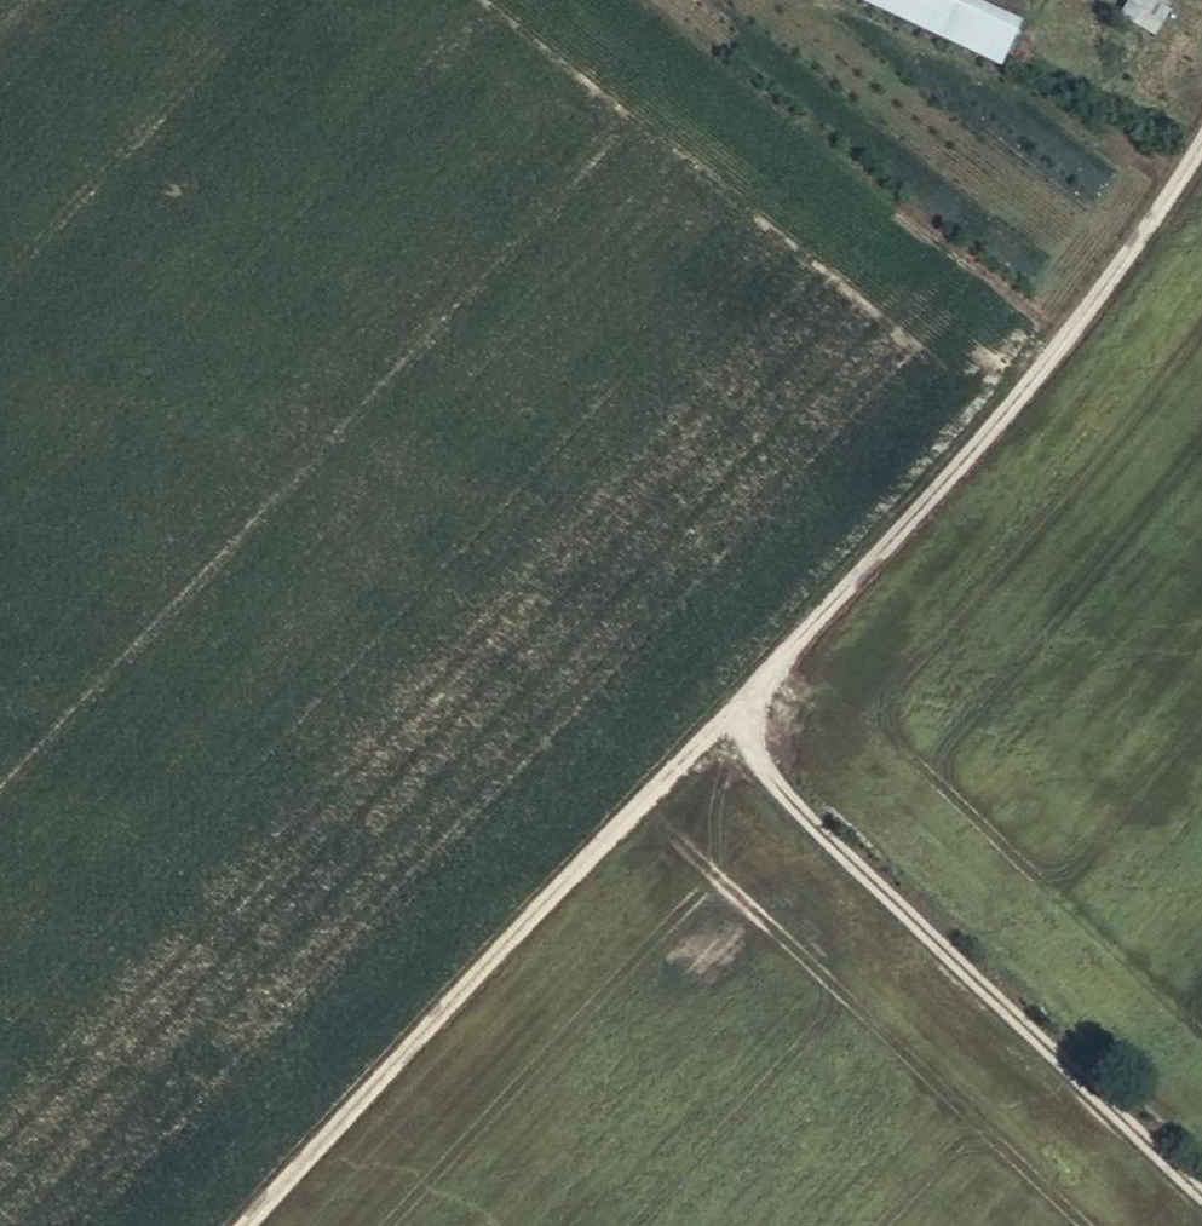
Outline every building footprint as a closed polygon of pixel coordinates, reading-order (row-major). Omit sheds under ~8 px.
[(995,61),(1010,28),(950,0),(864,0),(995,61)] [(1127,14),(1153,30),(1166,9),(1152,0),(1136,0),(1127,14)]
